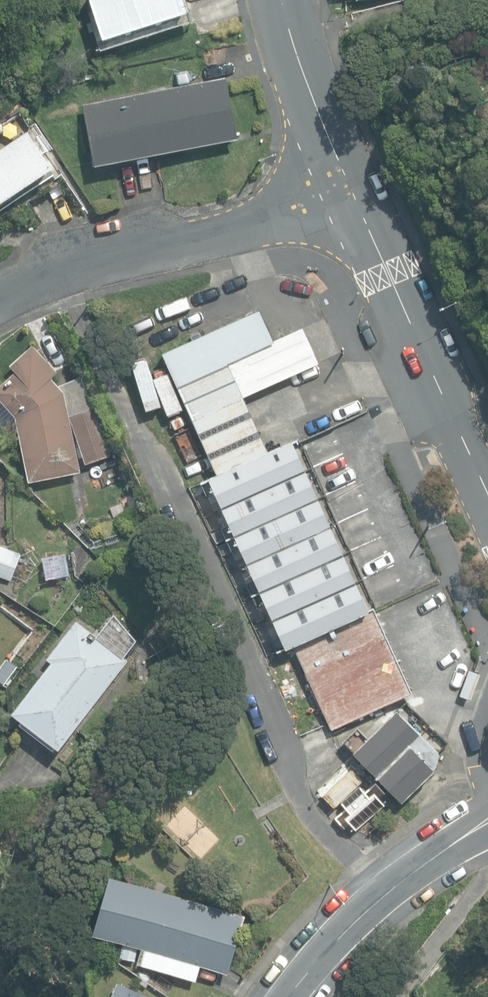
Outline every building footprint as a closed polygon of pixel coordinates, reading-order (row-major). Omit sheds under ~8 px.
[(103,42),(185,15),(180,0),(89,0),(103,42)] [(83,104),(95,166),(238,139),(226,77),(83,104)] [(52,169),(28,132),(0,150),(0,204),(52,169)] [(163,353),(218,473),(267,451),(243,397),(319,363),(303,326),(273,340),(259,309),(163,353)] [(59,385),(51,377),(57,372),(33,345),(10,366),(15,372),(0,385),(0,399),(15,416),(29,482),(80,471),(71,420),(65,392),(59,385)] [(81,376),(59,385),(65,392),(71,420),(86,464),(111,455),(81,376)] [(285,648),(294,644),(293,644),(368,610),(292,441),(209,478),(285,648)] [(110,508),(113,517),(125,513),(122,503),(110,508)] [(10,579),(21,553),(0,545),(0,575),(10,579)] [(293,644),(294,644),(332,729),(412,692),(373,608),(368,610),(293,644)] [(11,712),(58,749),(128,660),(76,620),(46,658),(51,662),(11,712)] [(472,693),(478,678),(469,675),(463,690),(472,693)] [(353,754),(400,802),(433,769),(438,752),(397,710),(353,754)] [(344,817),(355,830),(384,805),(373,792),(369,796),(359,786),(341,801),(351,812),(344,817)] [(136,963),(195,980),(200,964),(227,972),(244,914),(109,875),(92,934),(141,948),(136,963)] [(117,981),(109,996),(155,996),(117,981)]
